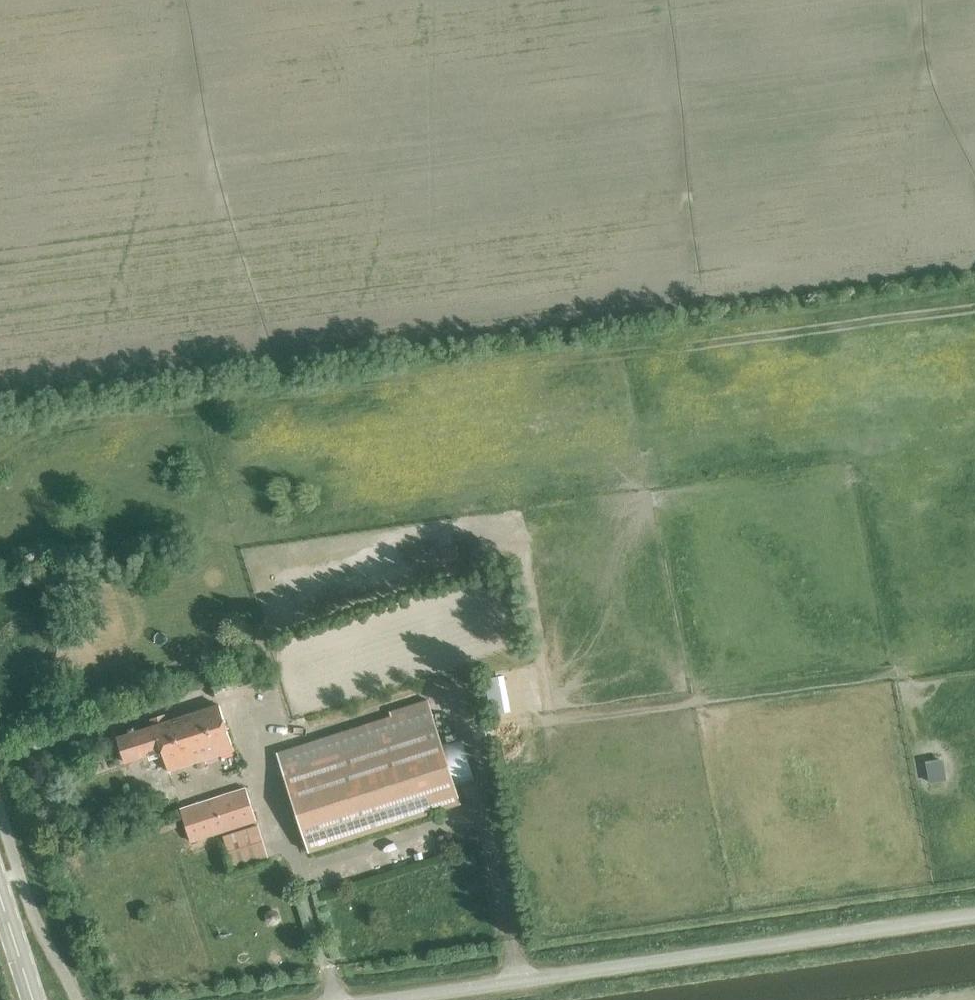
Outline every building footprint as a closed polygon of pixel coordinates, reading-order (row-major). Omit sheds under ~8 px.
[(489,686),(493,709),(534,703),(530,679),(489,686)] [(276,753),(308,852),(461,803),(427,699),(389,712),(390,716),(276,753)] [(162,750),(168,770),(233,749),(219,704),(117,737),(125,762),(162,750)] [(926,762),(930,788),(946,785),(942,759),(926,762)] [(180,809),(191,841),(256,820),(245,788),(180,809)] [(227,854),(232,869),(268,858),(263,842),(227,854)]
